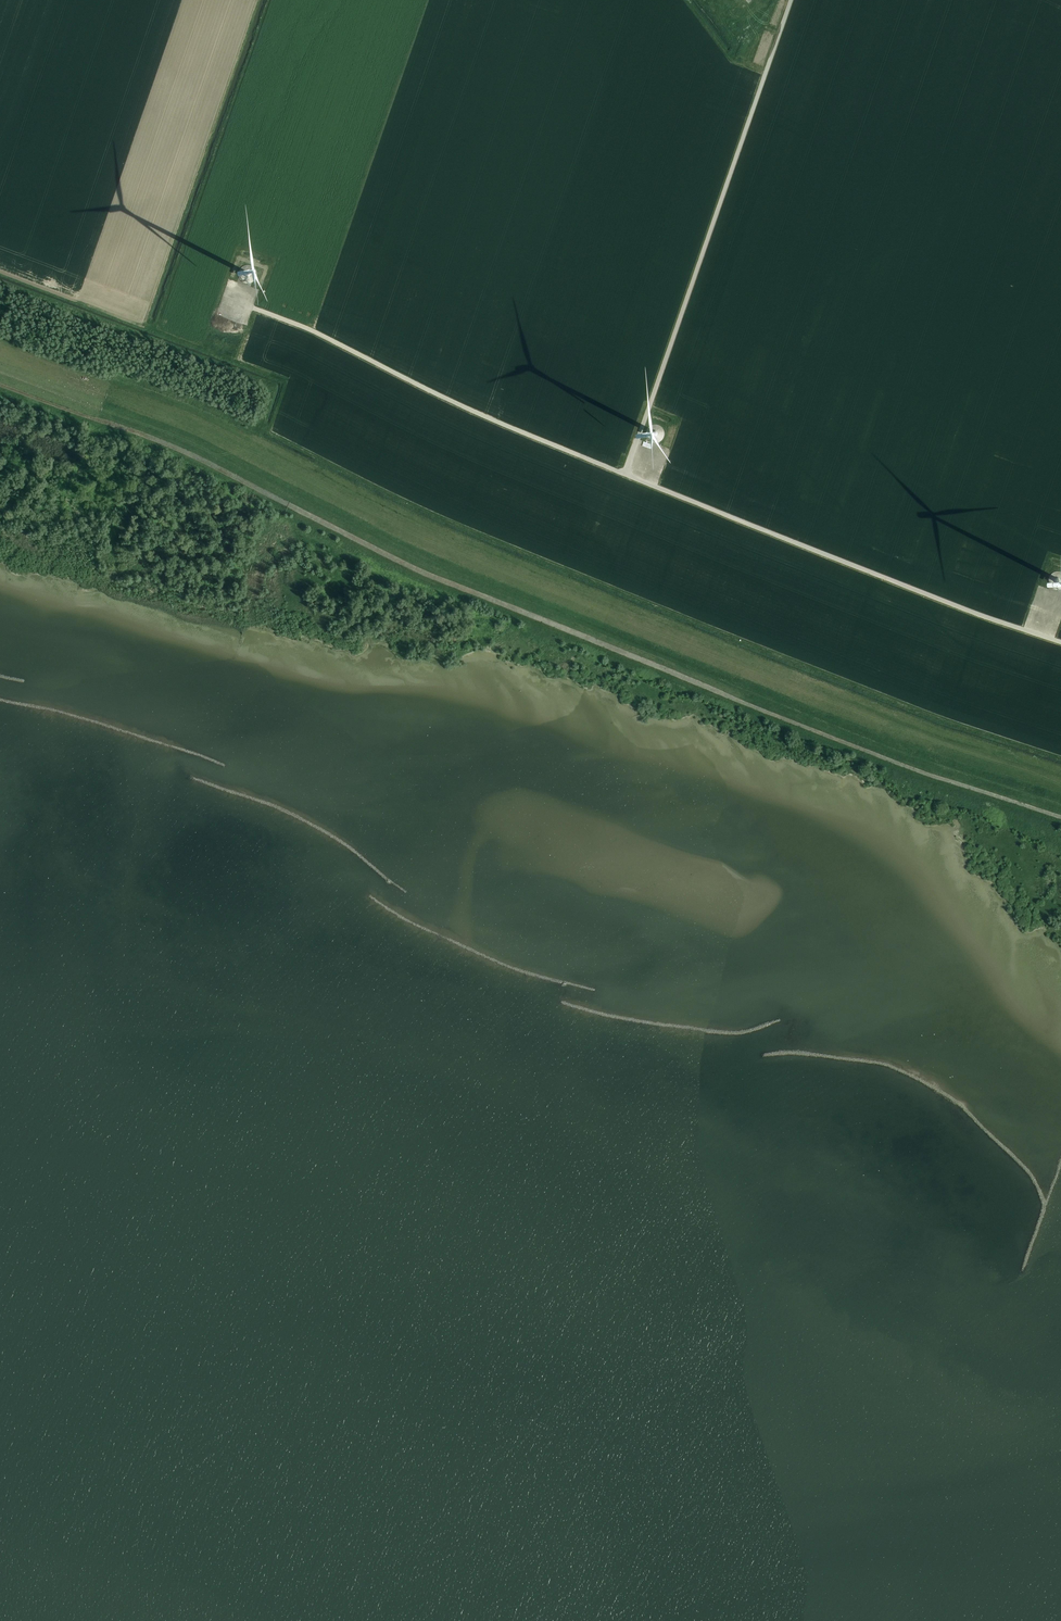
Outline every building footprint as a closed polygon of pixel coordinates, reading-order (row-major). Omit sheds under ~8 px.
[(1048,580),(1048,581),(1048,582),(1049,582),(1049,583),(1049,584),(1050,585),(1050,586),(1051,586),(1051,587),(1052,587),(1053,588),(1054,589),(1055,589),(1056,589),(1057,589),(1058,589),(1059,589),(1060,589),(1060,571),(1059,571),(1058,571),(1057,571),(1056,571),(1055,571),(1054,572),(1053,572),(1052,572),(1052,573),(1051,573),(1051,574),(1050,575),(1049,576),(1049,577),(1049,578),(1048,579),(1048,580)]
